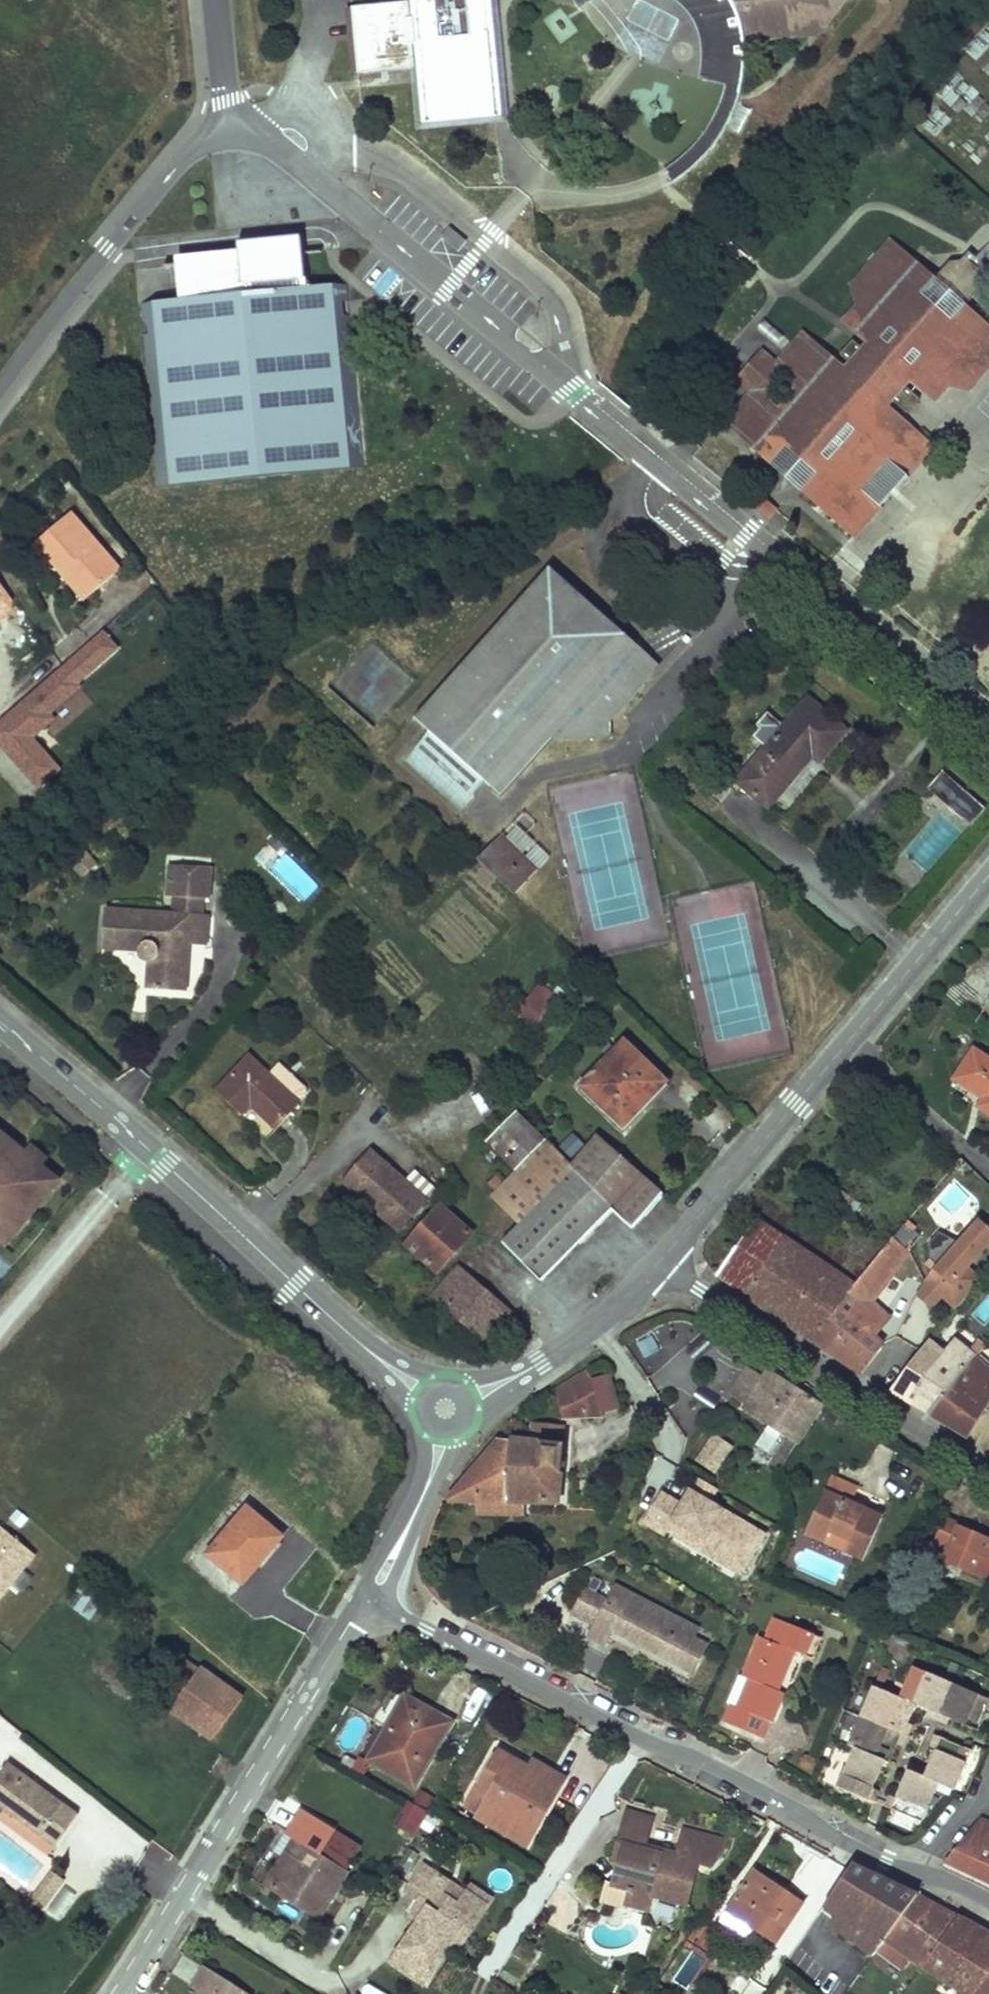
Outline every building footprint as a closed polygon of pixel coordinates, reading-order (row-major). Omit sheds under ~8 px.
[(426,119),(498,114),(488,0),(417,0),(417,1),(419,30),(420,39),(422,68),(426,119)] [(684,0),(695,13),(700,21),(703,30),(703,34),(704,41),(741,36),(742,40),(809,34),(811,26),(814,10),(814,1),(814,0),(684,0)] [(814,1),(814,10),(811,26),(809,34),(818,33),(844,0),(814,0),(814,1)] [(410,1),(353,6),(358,73),(415,68),(413,39),(412,30),(410,1)] [(417,1),(410,1),(412,30),(419,30),(417,1)] [(741,36),(704,41),(704,78),(725,85),(741,90),(743,82),(745,72),(744,51),(742,40),(741,36)] [(420,39),(413,39),(415,68),(422,68),(420,39)] [(452,228),(443,239),(459,253),(467,243),(452,228)] [(238,244),(239,259),(304,254),(302,237),(238,244)] [(977,320),(959,325),(952,322),(965,310),(978,294),(976,283),(980,277),(961,261),(957,267),(946,267),(933,281),(922,294),(917,291),(921,272),(889,244),(880,256),(851,287),(857,307),(842,323),(866,344),(860,350),(852,343),(840,356),(849,364),(844,369),(818,345),(804,347),(796,341),(776,364),(752,392),(733,414),(739,419),(738,434),(773,464),(781,454),(789,461),(784,466),(784,474),(791,481),(800,479),(803,475),(811,481),(803,490),(835,521),(853,517),(863,526),(924,456),(916,450),(914,431),(887,408),(893,400),(907,412),(918,400),(904,389),(910,382),(933,403),(949,385),(968,390),(988,367),(988,331),(977,320)] [(304,254),(239,259),(178,264),(181,300),(141,305),(157,488),(363,468),(349,315),(339,316),(339,303),(348,302),(346,283),(307,289),(304,254)] [(933,281),(921,272),(917,291),(922,294),(933,281)] [(349,315),(348,302),(339,303),(339,316),(349,315)] [(977,320),(965,310),(952,322),(959,325),(977,320)] [(803,332),(796,341),(804,347),(818,345),(803,332)] [(738,381),(752,392),(776,364),(763,352),(738,381)] [(725,422),(738,434),(739,419),(733,414),(725,422)] [(931,446),(914,431),(916,450),(924,456),(931,446)] [(773,464),(784,474),(784,466),(789,461),(781,454),(773,464)] [(791,481),(803,490),(811,481),(803,475),(800,479),(791,481)] [(762,493),(751,504),(767,519),(778,508),(762,493)] [(68,566),(91,594),(121,570),(73,513),(37,545),(59,573),(68,566)] [(853,536),(863,526),(853,517),(835,521),(853,536)] [(83,601),(91,594),(68,566),(59,573),(83,601)] [(609,722),(642,685),(619,664),(636,645),(551,569),(414,719),(429,733),(406,760),(460,809),(486,781),(502,796),(554,738),(610,736),(609,722)] [(0,716),(0,746),(37,788),(62,767),(30,730),(123,650),(103,627),(0,716)] [(642,685),(659,666),(636,645),(619,664),(642,685)] [(807,697),(784,725),(765,748),(737,781),(768,808),(812,756),(820,762),(846,731),(807,697)] [(752,737),(765,748),(784,725),(771,714),(752,737)] [(944,803),(972,827),(987,809),(943,770),(927,787),(944,803)] [(972,827),(944,803),(896,859),(923,883),(972,827)] [(522,813),(500,836),(526,860),(515,871),(526,882),(548,858),(526,836),(536,825),(522,813)] [(526,860),(500,836),(477,859),(514,894),(526,882),(515,871),(526,860)] [(211,900),(214,871),(173,868),(171,897),(178,897),(205,899),(211,900)] [(204,917),(205,899),(178,897),(177,916),(204,917)] [(150,959),(149,987),(187,990),(190,944),(208,946),(210,918),(204,917),(177,916),(106,910),(104,947),(140,949),(144,954),(146,956),(148,958),(150,959)] [(514,1014),(520,1020),(528,1010),(522,1005),(514,1014)] [(520,1020),(531,1030),(540,1020),(528,1010),(520,1020)] [(636,1099),(643,1105),(666,1080),(625,1041),(582,1086),(616,1120),(636,1099)] [(977,1051),(958,1080),(986,1099),(981,1107),(988,1113),(988,1059),(977,1051)] [(248,1057),(216,1092),(241,1115),(252,1105),(277,1129),(300,1105),(298,1103),(305,1095),(304,1090),(290,1076),(280,1087),(248,1057)] [(622,1127),(643,1105),(636,1099),(616,1120),(622,1127)] [(516,1112),(486,1144),(515,1172),(490,1198),(519,1226),(501,1245),(543,1285),(613,1212),(633,1232),(665,1198),(599,1136),(572,1165),(516,1112)] [(58,1181),(41,1167),(23,1153),(0,1134),(0,1240),(5,1245),(58,1181)] [(41,1167),(47,1159),(30,1145),(23,1153),(41,1167)] [(341,1183),(398,1236),(429,1202),(372,1150),(341,1183)] [(861,1207),(839,1189),(830,1199),(852,1218),(861,1207)] [(442,1205),(403,1247),(438,1278),(476,1237),(442,1205)] [(758,1219),(718,1275),(813,1340),(838,1309),(856,1287),(758,1219)] [(979,1220),(954,1248),(930,1275),(948,1290),(942,1297),(953,1306),(958,1310),(983,1281),(969,1268),(988,1246),(988,1228),(979,1220)] [(930,1275),(953,1248),(936,1233),(913,1259),(930,1275)] [(838,1309),(871,1336),(887,1317),(884,1313),(891,1304),(877,1292),(910,1253),(894,1240),(856,1287),(838,1309)] [(433,1297),(488,1346),(516,1315),(458,1265),(433,1297)] [(948,1290),(930,1275),(921,1289),(917,1296),(932,1309),(942,1297),(948,1290)] [(813,1340),(861,1373),(882,1345),(871,1336),(838,1309),(813,1340)] [(926,1377),(947,1352),(930,1339),(910,1366),(926,1377)] [(893,1389),(930,1414),(974,1359),(975,1358),(955,1342),(947,1352),(926,1377),(910,1366),(893,1389)] [(930,1414),(956,1430),(961,1423),(972,1430),(988,1403),(988,1372),(974,1359),(930,1414)] [(588,1370),(575,1379),(587,1417),(603,1417),(588,1370)] [(745,1406),(799,1444),(823,1407),(769,1371),(764,1379),(749,1370),(734,1393),(748,1402),(745,1406)] [(566,1418),(587,1417),(575,1379),(557,1390),(566,1418)] [(961,1423),(956,1430),(968,1437),(972,1430),(961,1423)] [(501,1439),(449,1501),(479,1502),(478,1514),(511,1515),(512,1503),(560,1504),(564,1428),(533,1425),(531,1442),(501,1439)] [(690,1456),(714,1472),(733,1446),(709,1429),(690,1456)] [(858,1489),(831,1476),(806,1534),(825,1543),(831,1531),(850,1540),(845,1551),(865,1560),(884,1518),(852,1504),(858,1489)] [(719,1489),(699,1477),(692,1490),(712,1502),(719,1489)] [(767,1534),(712,1502),(692,1490),(684,1504),(663,1492),(645,1522),(667,1535),(670,1531),(676,1520),(726,1549),(720,1559),(744,1574),(767,1534)] [(267,1545),(278,1532),(248,1507),(208,1554),(244,1584),(272,1550),(267,1545)] [(946,1519),(936,1542),(951,1549),(945,1561),(988,1580),(988,1540),(976,1535),(977,1532),(946,1519)] [(726,1549),(676,1520),(670,1531),(720,1559),(726,1549)] [(35,1554),(0,1525),(0,1596),(35,1554)] [(284,1537),(278,1532),(267,1545),(272,1550),(284,1537)] [(83,1584),(70,1603),(90,1617),(103,1598),(83,1584)] [(612,1586),(588,1635),(605,1643),(611,1631),(678,1665),(692,1638),(697,1628),(612,1586)] [(740,1675),(727,1704),(732,1706),(725,1722),(760,1738),(768,1721),(772,1723),(785,1694),(773,1688),(790,1649),(813,1660),(823,1638),(779,1620),(770,1641),(761,1637),(743,1677),(740,1675)] [(704,1644),(692,1638),(678,1665),(691,1671),(704,1644)] [(190,1686),(201,1669),(169,1645),(156,1661),(180,1680),(190,1686)] [(914,1704),(930,1710),(939,1714),(953,1683),(913,1667),(901,1698),(914,1704)] [(242,1698),(201,1669),(190,1686),(180,1680),(172,1691),(181,1698),(173,1709),(214,1739),(242,1698)] [(953,1683),(939,1714),(950,1719),(978,1731),(988,1707),(988,1699),(953,1683)] [(906,1723),(914,1704),(901,1698),(875,1687),(862,1717),(902,1733),(906,1723)] [(405,1695),(401,1700),(429,1716),(432,1710),(405,1695)] [(453,1722),(432,1710),(429,1716),(401,1700),(391,1718),(398,1722),(394,1730),(387,1726),(367,1761),(415,1789),(453,1722)] [(939,1714),(930,1710),(927,1717),(937,1721),(939,1714)] [(948,1725),(950,1719),(939,1714),(937,1721),(948,1725)] [(897,1744),(902,1733),(862,1717),(850,1746),(854,1748),(885,1761),(891,1763),(899,1744),(897,1744)] [(398,1722),(391,1718),(387,1726),(394,1730),(398,1722)] [(906,1723),(902,1733),(908,1736),(913,1726),(906,1723)] [(897,1744),(899,1744),(904,1746),(908,1736),(902,1733),(897,1744)] [(929,1747),(936,1750),(942,1738),(934,1735),(929,1747)] [(971,1751),(942,1738),(936,1750),(924,1778),(939,1784),(954,1790),(971,1751)] [(868,1800),(874,1788),(885,1761),(854,1748),(837,1787),(868,1800)] [(533,1770),(529,1768),(501,1752),(478,1788),(492,1796),(480,1816),(478,1819),(526,1848),(566,1781),(543,1767),(536,1780),(529,1776),(533,1770)] [(534,1761),(529,1768),(533,1770),(529,1776),(536,1780),(543,1767),(534,1761)] [(11,1762),(0,1776),(0,1805),(42,1836),(66,1803),(11,1762)] [(939,1784),(924,1778),(908,1771),(897,1798),(892,1811),(922,1823),(939,1784)] [(492,1796),(478,1788),(467,1807),(480,1816),(492,1796)] [(874,1788),(868,1800),(874,1803),(879,1790),(874,1788)] [(890,1796),(885,1807),(892,1811),(897,1798),(890,1796)] [(404,1834),(423,1814),(407,1799),(389,1820),(404,1834)] [(80,1813),(66,1803),(42,1836),(56,1847),(80,1813)] [(334,1833),(302,1812),(288,1834),(294,1839),(300,1843),(270,1890),(320,1922),(350,1873),(321,1854),(334,1833)] [(615,1862),(620,1864),(629,1834),(648,1839),(653,1820),(628,1813),(615,1862)] [(944,1863),(988,1882),(988,1820),(982,1818),(944,1863)] [(677,1858),(654,1852),(652,1857),(643,1855),(645,1849),(648,1839),(629,1834),(620,1864),(614,1887),(632,1891),(628,1906),(647,1911),(650,1896),(686,1906),(698,1864),(711,1867),(725,1846),(726,1840),(685,1829),(677,1858)] [(350,1873),(363,1852),(334,1833),(321,1854),(350,1873)] [(264,1886),(270,1890),(300,1843),(294,1839),(264,1886)] [(652,1857),(654,1852),(645,1849),(643,1855),(652,1857)] [(836,1913),(868,1871),(852,1863),(823,1904),(836,1913)] [(465,1926),(473,1931),(489,1908),(469,1894),(461,1906),(444,1895),(445,1895),(453,1884),(426,1865),(407,1892),(422,1902),(429,1907),(419,1921),(398,1950),(432,1974),(453,1943),(465,1926)] [(805,1904),(754,1870),(726,1912),(752,1929),(776,1946),(805,1904)] [(43,1910),(65,1880),(54,1871),(32,1902),(43,1910)] [(845,1935),(856,1942),(863,1932),(879,1944),(885,1936),(929,1961),(959,1917),(868,1871),(836,1913),(852,1925),(845,1935)] [(469,1894),(453,1884),(445,1895),(444,1895),(461,1906),(469,1894)] [(626,1912),(628,1906),(632,1891),(614,1887),(606,1884),(601,1905),(626,1912)] [(474,1888),(469,1894),(489,1908),(494,1901),(474,1888)] [(413,1916),(419,1921),(429,1907),(422,1902),(413,1916)] [(752,1929),(726,1912),(719,1922),(745,1940),(752,1929)] [(845,1935),(852,1925),(836,1913),(829,1923),(845,1935)] [(988,1971),(988,1934),(959,1917),(929,1961),(925,1967),(964,1993),(976,1993),(988,1971)] [(465,1926),(453,1943),(462,1948),(473,1931),(465,1926)] [(879,1944),(863,1932),(856,1942),(872,1954),(879,1944)] [(432,1974),(398,1950),(390,1963),(424,1987),(432,1974)] [(200,1993),(247,1993),(204,1967),(190,1988),(198,1993),(200,1993)] [(976,1993),(988,1993),(988,1971),(976,1993)]
